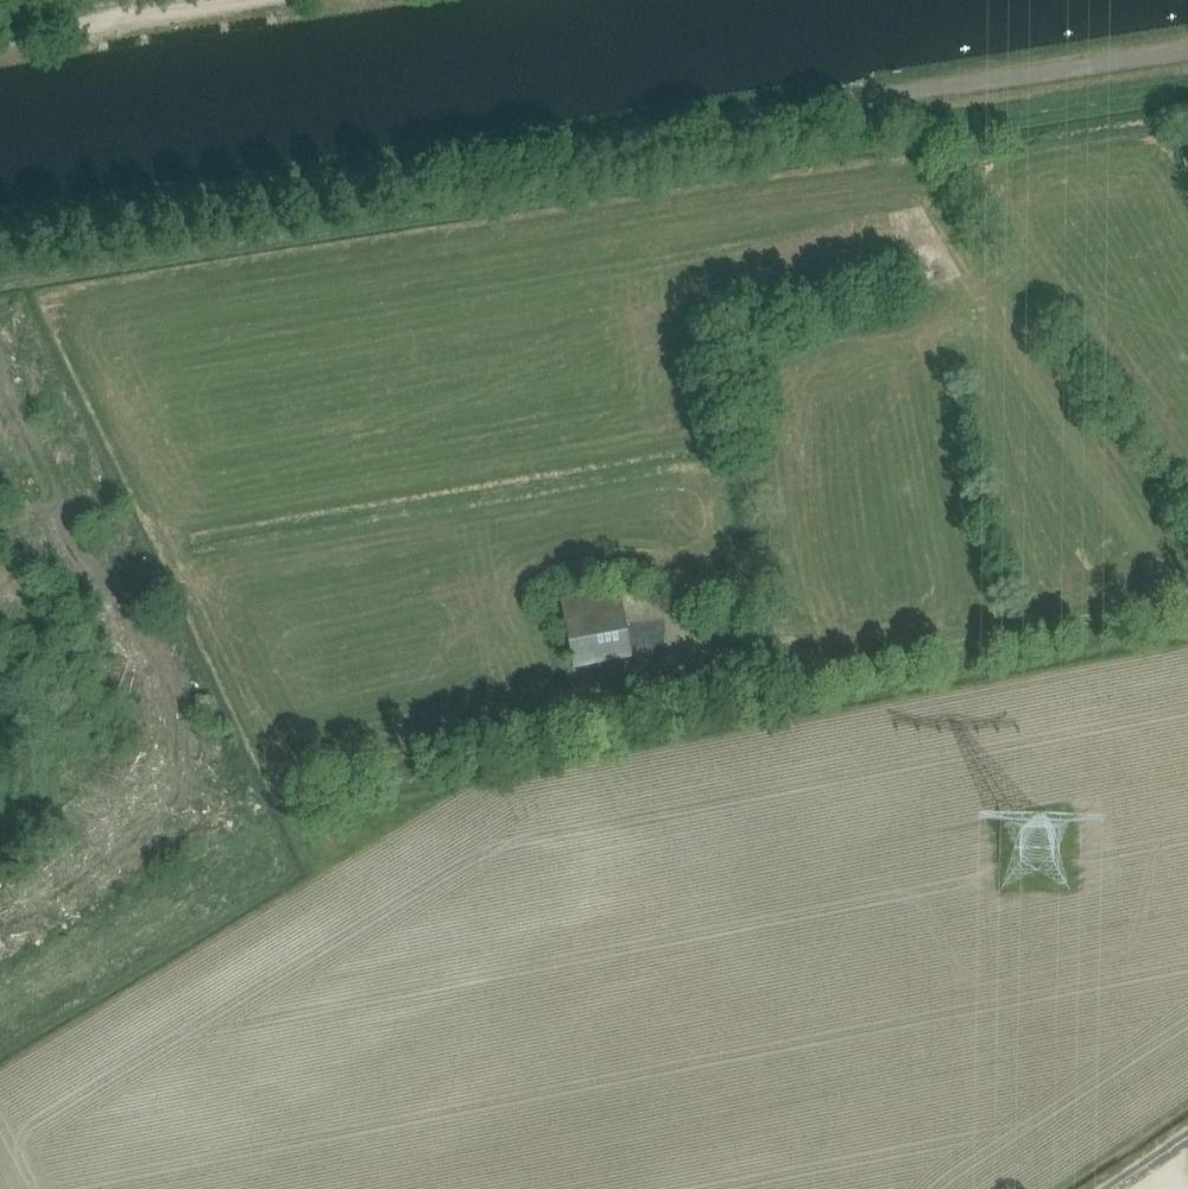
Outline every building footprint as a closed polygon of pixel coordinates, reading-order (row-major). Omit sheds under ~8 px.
[(573,671),(632,660),(619,588),(560,598),(573,671)]
